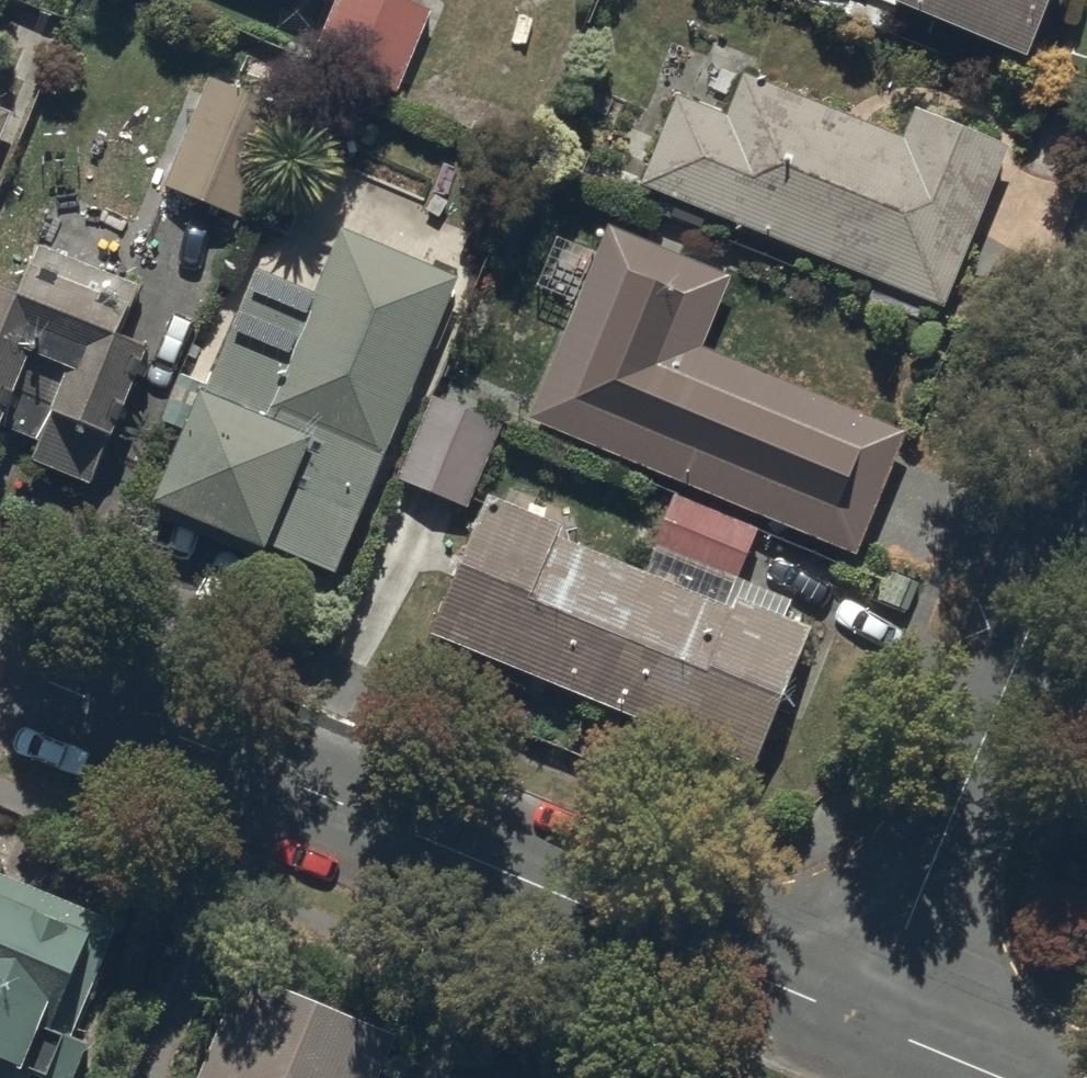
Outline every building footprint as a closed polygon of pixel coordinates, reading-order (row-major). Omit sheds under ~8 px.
[(396,0),(335,0),(310,62),(395,97),(429,14),(396,0)] [(879,6),(1021,66),(1048,0),(881,0),(879,6)] [(281,107),(204,78),(161,195),(238,223),(281,107)] [(724,119),(675,99),(638,189),(942,313),(1007,152),(915,114),(902,145),(740,79),(724,119)] [(0,111),(0,135),(8,115),(0,111)] [(853,559),(903,436),(701,354),(731,281),(606,229),(525,424),(853,559)] [(334,578),(451,280),(339,236),(314,299),(251,274),(207,388),(175,376),(156,424),(180,434),(148,515),(258,559),(262,550),(334,578)] [(43,239),(14,303),(0,297),(0,430),(36,446),(28,463),(87,489),(147,355),(118,342),(139,293),(92,272),(97,261),(44,237),(43,239)] [(497,426),(428,402),(398,484),(467,509),(497,426)] [(485,500),(428,639),(753,774),(812,633),(796,626),(801,612),(737,585),(757,536),(674,502),(643,578),(558,543),(562,532),(485,500)] [(28,1065),(59,1077),(67,1077),(85,1034),(71,1028),(117,914),(0,866),(0,1077),(23,1077),(28,1065)] [(395,1028),(237,964),(190,1077),(374,1077),(395,1028)]
